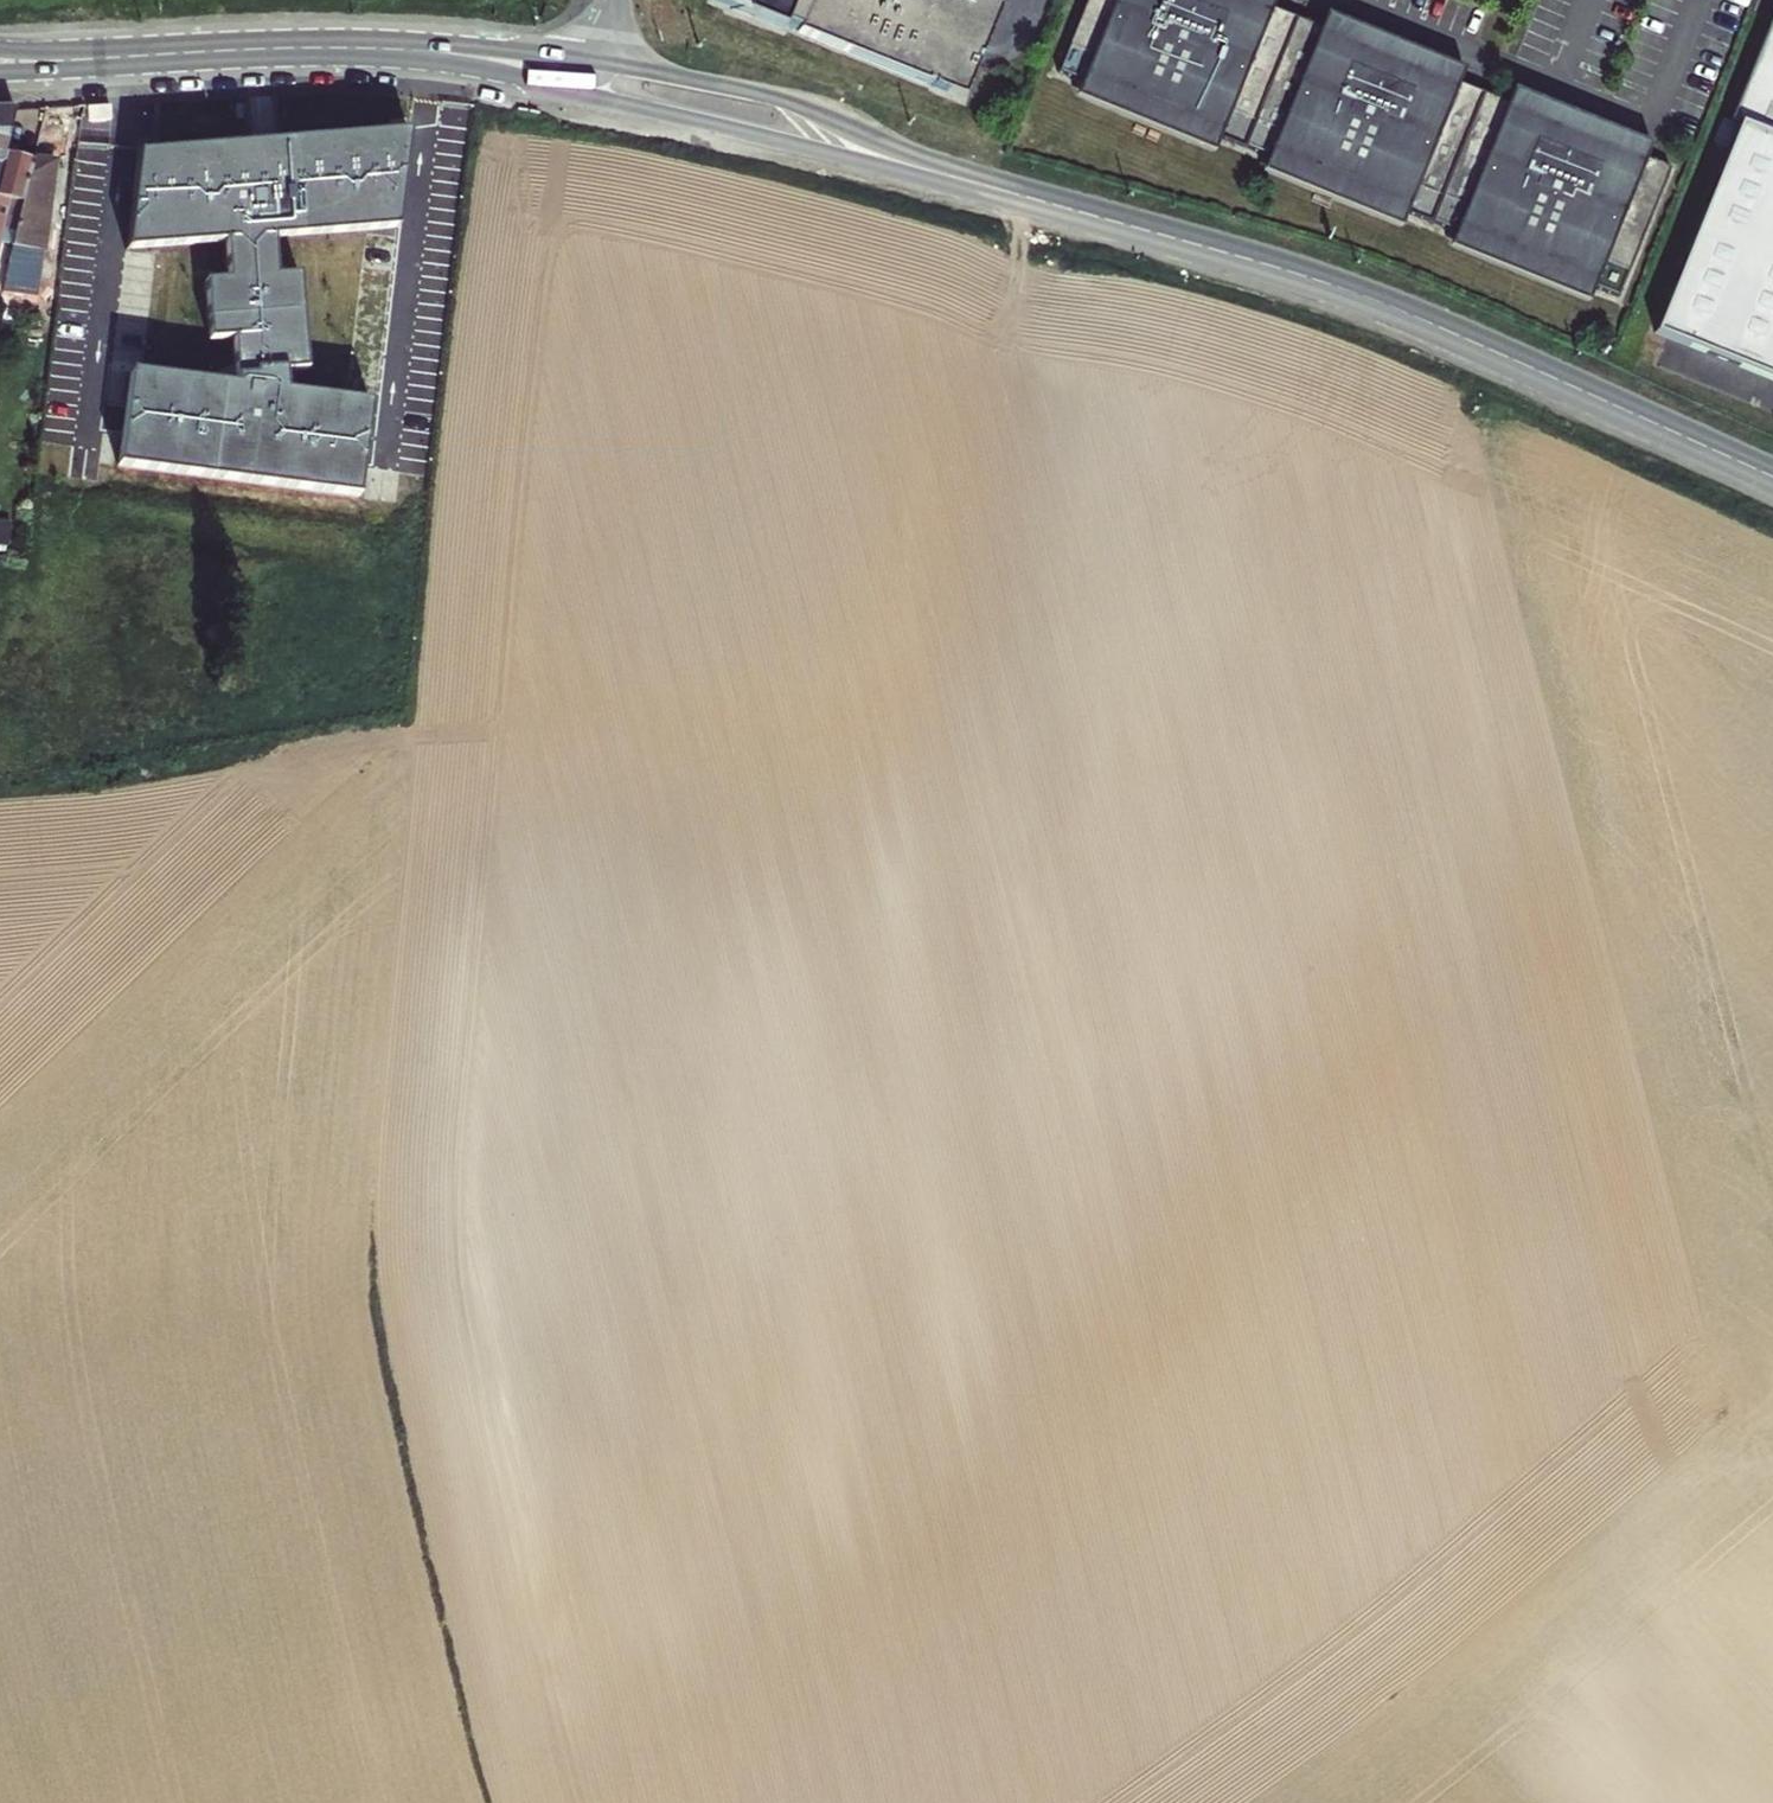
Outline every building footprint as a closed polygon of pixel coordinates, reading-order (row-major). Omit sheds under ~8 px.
[(719,8),(736,15),(735,17),(787,37),(789,33),(939,92),(938,94),(969,106),(981,75),(1004,16),(964,0),(723,0),(719,8)] [(1679,171),(1656,161),(1661,147),(1591,119),(1522,91),(1516,106),(1468,86),(1473,72),(1401,43),(1334,16),(1329,31),(1280,11),(1284,0),(1096,0),(1066,75),(1089,85),(1084,99),(1223,155),(1229,140),(1277,160),(1271,174),(1410,230),(1416,216),(1464,235),(1459,249),(1598,305),(1604,291),(1628,300),(1679,171)] [(1664,340),(1772,383),(1772,46),(1664,340)] [(6,153),(16,109),(0,110),(0,177),(6,153)] [(409,132),(138,154),(126,251),(158,250),(225,247),(226,285),(203,286),(205,345),(228,344),(235,390),(130,371),(124,418),(118,466),(359,496),(365,450),(371,402),(286,391),(283,372),(305,370),(298,275),(275,277),(272,238),(397,229),(409,132)] [(0,177),(0,228),(4,212),(21,217),(33,162),(6,153),(0,177)] [(21,217),(6,282),(37,286),(55,160),(34,157),(33,162),(21,217)] [(305,238),(304,258),(326,260),(328,239),(305,238)]
